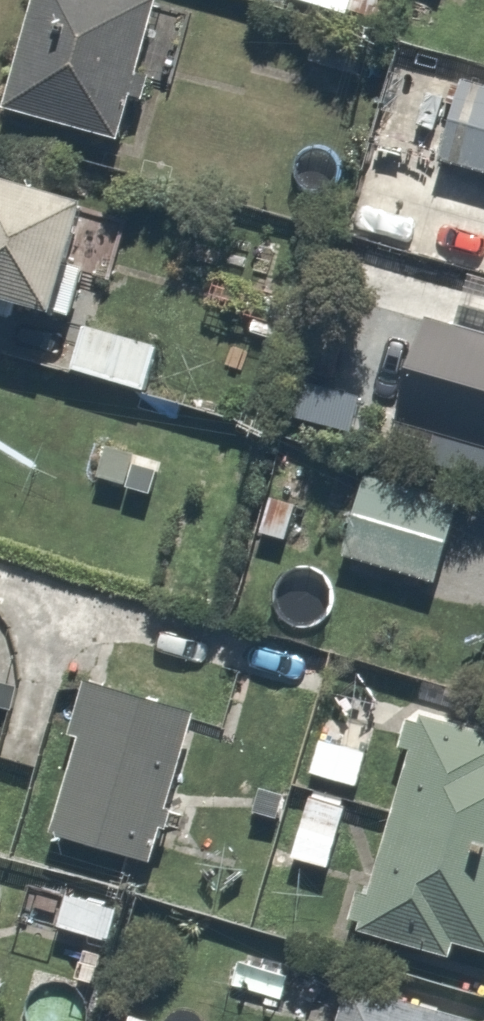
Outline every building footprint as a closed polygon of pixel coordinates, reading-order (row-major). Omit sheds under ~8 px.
[(4,112),(122,144),(161,0),(35,0),(4,112)] [(280,4),(385,31),(393,0),(281,0),(280,4)] [(435,161),(483,174),(483,75),(460,69),(435,161)] [(0,177),(0,299),(65,316),(96,203),(0,177)] [(84,318),(70,373),(152,394),(166,339),(84,318)] [(107,444),(100,483),(159,495),(166,456),(107,444)] [(370,473),(341,555),(435,587),(463,505),(370,473)] [(80,682),(63,743),(73,745),(48,836),(148,863),(189,711),(80,682)] [(464,944),(483,950),(483,730),(415,711),(353,935),(458,964),(464,944)] [(317,730),(303,775),(357,792),(371,747),(317,730)] [(354,801),(312,785),(284,857),(327,873),(354,801)] [(65,884),(52,932),(115,949),(128,901),(65,884)] [(354,991),(346,1020),(455,1020),(354,991)]
